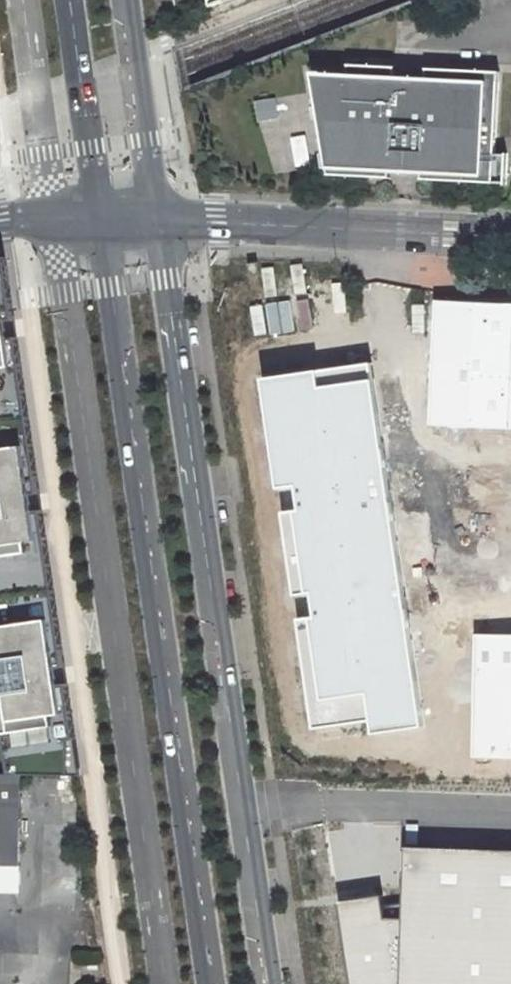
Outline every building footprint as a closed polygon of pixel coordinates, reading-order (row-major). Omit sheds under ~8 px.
[(347,80),(310,78),(326,180),(389,184),(389,176),(419,178),(419,185),(504,189),(506,159),(493,158),(497,76),(425,72),(424,83),(393,82),(393,71),(347,69),(347,80)] [(0,716),(9,778),(69,779),(69,744),(74,744),(7,260),(0,260),(0,716)] [(434,304),(428,426),(510,429),(510,308),(434,304)] [(369,362),(262,378),(279,488),(298,485),(302,510),(284,513),(296,593),(311,591),(314,613),(293,616),(311,731),(371,722),(373,737),(426,728),(369,362)] [(477,636),(475,756),(510,757),(510,637),(477,636)] [(389,840),(384,905),(369,905),(365,887),(321,893),(333,983),(510,983),(510,843),(389,840)]
